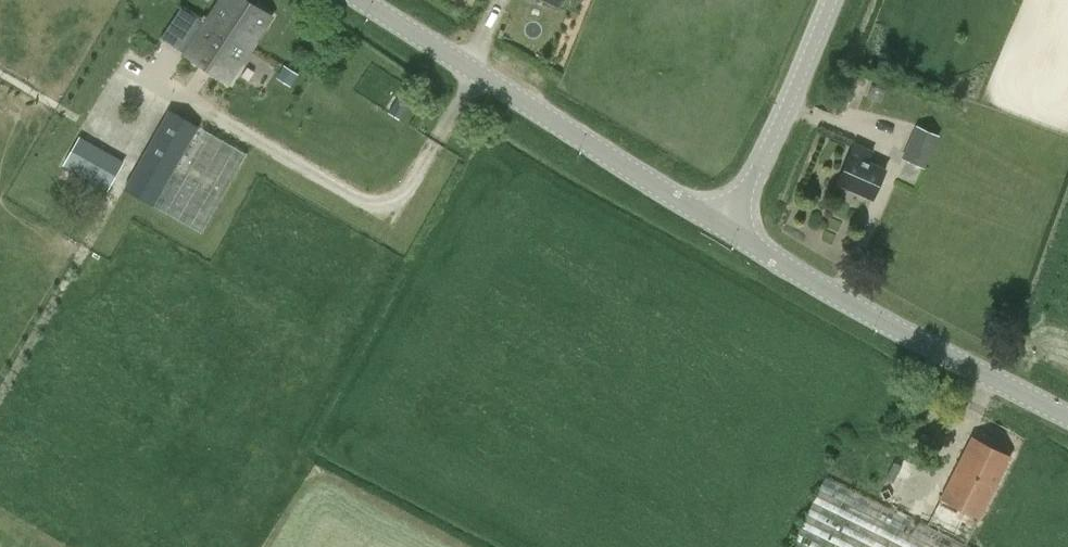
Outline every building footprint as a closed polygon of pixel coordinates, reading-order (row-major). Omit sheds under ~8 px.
[(63,168),(65,164),(107,188),(123,161),(80,137),(82,134),(73,129),(129,32),(74,0),(0,0),(0,183),(31,201),(54,162),(63,168)] [(271,16),(248,0),(220,0),(185,52),(228,81),(271,16)] [(277,79),(292,86),(298,74),(284,66),(277,79)] [(389,112),(399,118),(409,103),(399,96),(389,112)] [(116,203),(136,215),(144,201),(154,207),(204,234),(250,154),(169,109),(116,203)] [(925,168),(939,134),(916,124),(902,158),(925,168)] [(874,198),(886,170),(867,162),(872,151),(855,144),(838,183),(874,198)] [(941,499),(928,525),(826,475),(789,546),(973,546),(968,544),(1011,456),(971,437),(941,499)]
